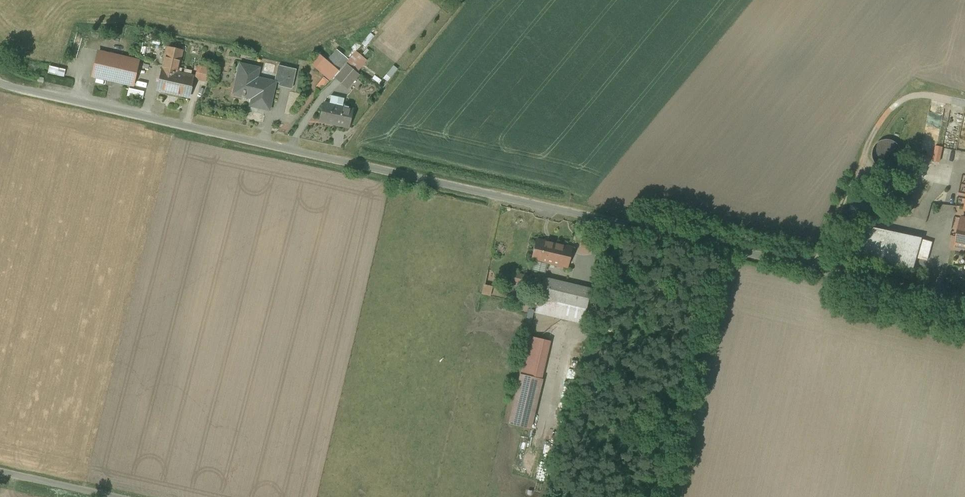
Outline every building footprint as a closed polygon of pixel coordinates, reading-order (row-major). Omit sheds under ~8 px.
[(167,47),(158,90),(189,97),(194,76),(178,72),(183,51),(167,47)] [(313,65),(326,75),(318,85),(325,91),(347,61),(361,71),(369,60),(357,50),(351,58),(338,48),(330,59),(322,53),(313,65)] [(139,61),(99,51),(99,52),(93,75),(93,76),(94,76),(131,84),(133,85),(133,84),(138,61),(139,61)] [(276,82),(257,78),(259,68),(241,64),(234,92),(243,94),(243,96),(245,97),(246,91),(252,93),(251,97),(252,97),(252,96),(260,97),(258,107),(268,109),(270,101),(276,82)] [(347,64),(336,77),(342,83),(353,70),(347,64)] [(296,69),(279,65),(276,78),(281,79),(279,85),(292,88),(296,69)] [(66,69),(50,66),(50,68),(49,73),(64,76),(66,69)] [(198,66),(198,81),(210,81),(210,66),(198,66)] [(396,66),(385,78),(389,81),(399,69),(396,66)] [(144,92),(129,88),(128,95),(142,98),(144,92)] [(353,109),(324,103),(320,121),(349,127),(353,109)] [(901,159),(902,153),(901,148),(898,143),(893,140),(887,139),(882,140),(877,144),(874,148),(873,154),(874,159),(877,164),(882,167),(888,168),(893,167),(898,164),(901,159)] [(935,160),(943,162),(947,147),(938,145),(935,160)] [(962,218),(956,246),(964,248),(964,218),(962,218)] [(922,239),(866,226),(860,256),(914,268),(922,239)] [(595,235),(583,232),(580,246),(592,249),(595,235)] [(571,247),(537,239),(533,259),(566,267),(571,247)] [(528,276),(513,272),(510,281),(529,286),(529,285),(525,284),(528,276)] [(591,289),(544,278),(536,311),(583,322),(587,308),(591,289)] [(484,294),(493,295),(495,285),(486,284),(484,294)] [(530,336),(521,374),(541,378),(549,341),(530,336)] [(541,378),(521,374),(509,423),(523,426),(531,428),(542,379),(541,378)] [(561,433),(556,431),(553,443),(559,444),(561,433)]
